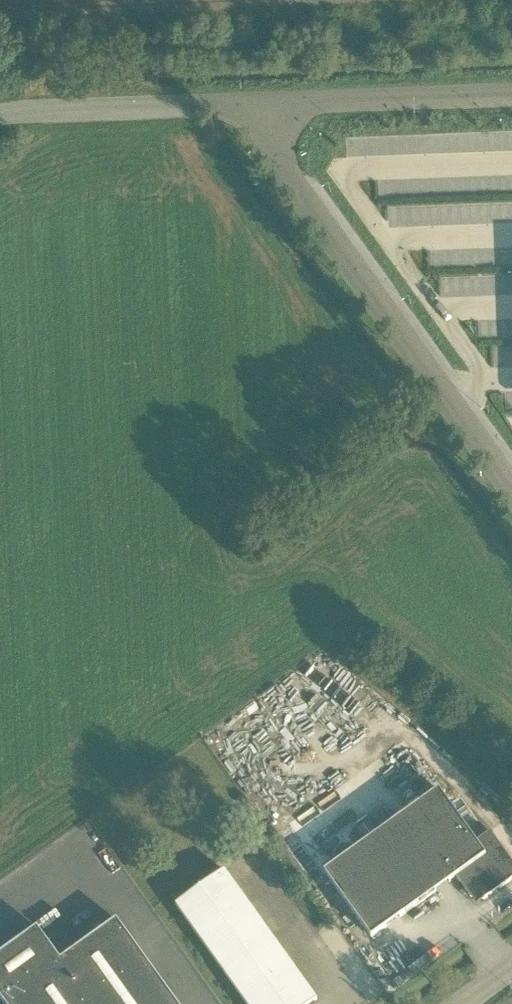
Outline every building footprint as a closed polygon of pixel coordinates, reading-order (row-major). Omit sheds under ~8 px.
[(371,937),(456,877),(470,896),(485,898),(511,879),(511,861),(490,831),(476,841),(439,789),(324,871),(371,937)] [(224,869),(176,904),(247,1003),(311,1003),(318,999),(224,869)] [(117,920),(61,960),(37,927),(0,954),(0,997),(5,1003),(177,1003),(117,920)]
